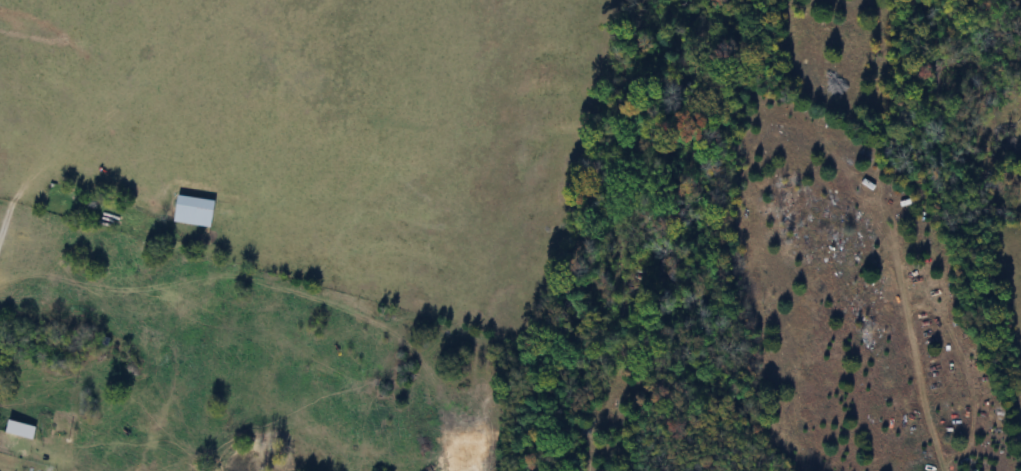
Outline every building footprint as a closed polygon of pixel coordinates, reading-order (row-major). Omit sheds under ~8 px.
[(208,227),(212,201),(175,195),(171,222),(208,227)]
